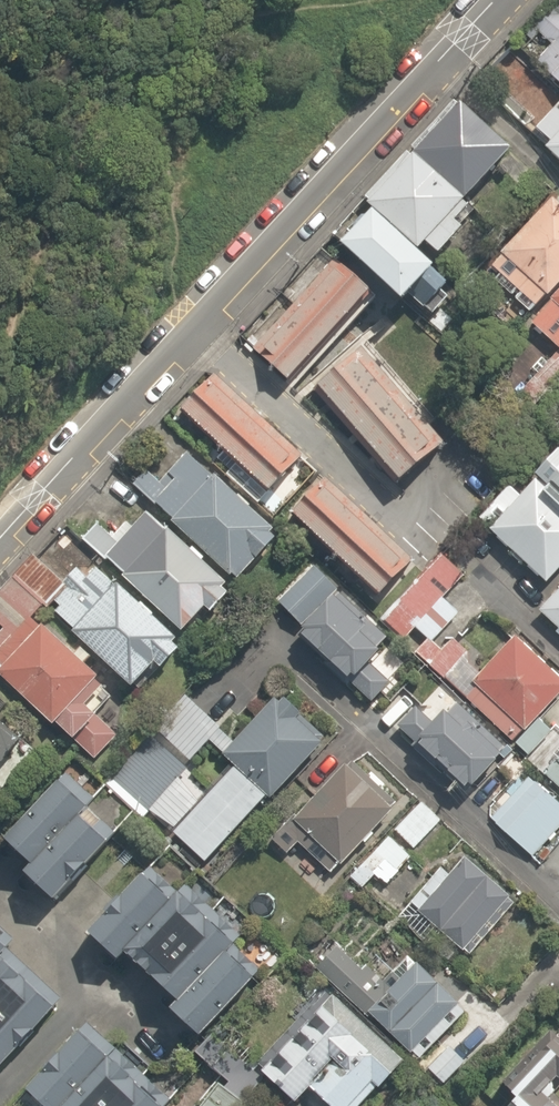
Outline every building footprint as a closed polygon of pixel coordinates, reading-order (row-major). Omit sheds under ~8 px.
[(529,21),(553,44),(537,62),(558,82),(558,0),(550,0),(529,21)] [(415,153),(466,199),(513,148),(462,102),(460,103),(455,99),(412,146),(417,151),(415,153)] [(546,148),(558,159),(558,104),(537,127),(552,141),(546,148)] [(370,200),(368,203),(420,250),(427,242),(440,253),(464,227),(456,221),(467,208),(470,211),(472,208),(464,201),(466,199),(415,153),(413,155),(408,151),(366,196),(370,200)] [(553,197),(502,253),(503,255),(492,266),(501,274),(495,280),(512,295),(518,289),(522,293),(516,299),(531,312),(547,294),(549,296),(558,285),(558,203),(553,197)] [(355,230),(342,243),(403,300),(409,293),(433,315),(450,297),(442,289),(449,283),(434,269),(436,267),(374,210),(368,216),(363,216),(355,224),(355,230)] [(336,258),(254,348),(290,380),(372,291),(336,258)] [(551,299),(553,301),(533,323),(558,348),(558,291),(551,299)] [(363,347),(319,385),(402,480),(446,442),(363,347)] [(513,399),(528,413),(558,380),(558,350),(513,399)] [(304,456),(216,373),(183,409),(271,491),(304,456)] [(491,529),(548,583),(558,571),(558,449),(536,474),(539,477),(522,496),(510,485),(480,518),(492,528),(491,529)] [(174,519),(172,521),(232,576),(234,574),(239,579),(277,537),(272,533),(276,529),(251,506),(252,505),(240,494),(238,496),(215,475),(214,476),(188,453),(161,483),(148,471),(134,485),(156,505),(157,503),(174,519)] [(326,477),(293,512),(381,594),(414,559),(326,477)] [(125,573),(123,575),(183,631),(206,606),(212,611),(229,592),(224,587),(228,583),(203,560),(206,557),(194,546),(191,549),(168,526),(166,528),(148,511),(133,527),(128,522),(113,538),(97,523),(83,539),(106,560),(108,558),(125,573)] [(465,575),(442,554),(381,621),(404,642),(417,628),(444,598),(465,575)] [(15,578),(43,605),(47,610),(55,601),(69,588),(64,583),(35,555),(15,578)] [(279,601),(303,626),(340,590),(315,566),(279,601)] [(78,568),(64,583),(69,588),(55,601),(60,606),(55,611),(75,629),(73,632),(133,687),(156,662),(162,668),(180,648),(174,643),(178,638),(154,615),(156,613),(142,601),(140,603),(118,583),(116,585),(98,568),(88,578),(78,568)] [(32,617),(43,605),(15,578),(0,593),(0,624),(4,628),(0,633),(0,649),(32,617)] [(539,610),(558,628),(558,589),(539,610)] [(388,637),(339,591),(301,632),(350,678),(349,679),(373,701),(391,682),(370,663),(382,651),(378,648),(388,637)] [(417,628),(429,638),(433,642),(460,612),(444,598),(417,628)] [(0,650),(0,675),(55,725),(57,722),(96,759),(119,736),(96,714),(113,696),(103,687),(104,686),(97,680),(100,676),(85,663),(92,656),(81,647),(75,654),(43,624),(42,626),(32,617),(0,649),(0,650)] [(526,730),(558,695),(558,674),(553,668),(552,670),(546,665),(547,663),(540,656),(538,657),(533,652),(534,651),(526,643),(524,644),(516,636),(474,682),(478,686),(467,697),(512,741),(524,729),(526,730)] [(433,642),(429,638),(417,652),(445,679),(469,652),(454,639),(443,651),(433,642)] [(276,697),(224,754),(237,766),(268,795),(272,799),(324,743),(321,741),(325,737),(301,715),(302,714),(285,698),(281,702),(276,697)] [(417,705),(398,725),(469,791),(502,755),(500,753),(506,747),(458,702),(449,713),(445,710),(434,722),(417,705)] [(554,731),(541,718),(517,743),(529,756),(554,731)] [(22,740),(0,721),(0,766),(22,740)] [(142,820),(189,768),(149,733),(103,784),(142,820)] [(546,773),(558,785),(558,759),(546,773)] [(346,765),(296,819),(293,817),(273,839),(288,853),(299,841),(332,871),(340,862),(342,864),(364,841),(366,843),(375,834),(373,832),(395,809),(392,807),(397,802),(383,788),(386,784),(373,771),(369,776),(353,761),(348,767),(346,765)] [(268,795),(237,766),(174,832),(206,862),(268,795)] [(33,864),(25,872),(55,900),(73,880),(76,882),(90,867),(87,864),(117,832),(88,806),(95,799),(68,773),(5,837),(33,864)] [(496,824),(534,857),(550,839),(552,841),(558,835),(555,833),(558,829),(558,803),(550,794),(551,792),(544,786),(542,787),(536,782),(535,782),(529,778),(492,818),(497,823),(496,824)] [(415,849),(442,820),(422,802),(396,831),(415,849)] [(413,857),(390,837),(352,876),(363,888),(377,873),(382,877),(392,866),(399,873),(413,857)] [(545,861),(552,852),(547,848),(540,857),(545,861)] [(510,898),(511,896),(465,857),(451,874),(442,867),(398,918),(425,941),(437,927),(464,951),(466,950),(471,954),(515,903),(510,898)] [(119,957),(125,950),(179,1000),(171,1008),(201,1036),(256,978),(254,977),(262,969),(235,944),(242,936),(186,883),(179,891),(152,865),(122,897),(120,896),(107,910),(109,913),(91,931),(119,957)] [(2,1066),(64,998),(8,947),(16,939),(0,924),(0,1064),(2,1066)] [(372,1014),(412,1053),(414,1051),(421,1058),(466,1012),(459,1005),(461,1003),(418,962),(417,963),(409,956),(394,971),(378,954),(363,970),(338,946),(316,969),(369,1017),(372,1014)] [(297,1102),(310,1087),(331,1105),(360,1105),(379,1087),(380,1088),(405,1060),(334,994),(332,996),(329,993),(331,991),(323,983),(302,1006),(309,1012),(258,1062),(265,1069),(263,1071),(297,1102)] [(28,1088),(47,1105),(166,1105),(172,1099),(89,1022),(59,1054),(58,1053),(44,1067),(46,1069),(28,1088)] [(510,1105),(557,1105),(549,1099),(558,1088),(558,1037),(552,1030),(504,1082),(514,1091),(513,1093),(518,1098),(510,1105)] [(265,1078),(224,1044),(207,1063),(230,1082),(225,1087),(220,1083),(202,1105),(241,1105),(265,1078)] [(467,1061),(451,1046),(430,1068),(445,1084),(467,1061)]
